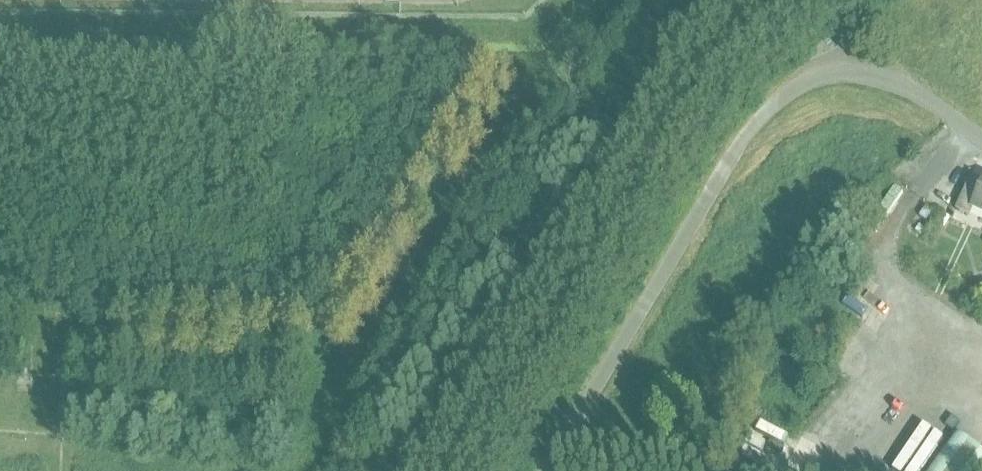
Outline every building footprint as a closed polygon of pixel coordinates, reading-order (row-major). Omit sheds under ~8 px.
[(969,216),(973,209),(981,213),(981,182),(970,176),(955,210),(969,216)] [(858,296),(850,290),(835,313),(843,318),(858,296)] [(957,434),(929,470),(981,470),(981,453),(957,434)] [(889,470),(913,470),(924,454),(906,443),(889,470)]
